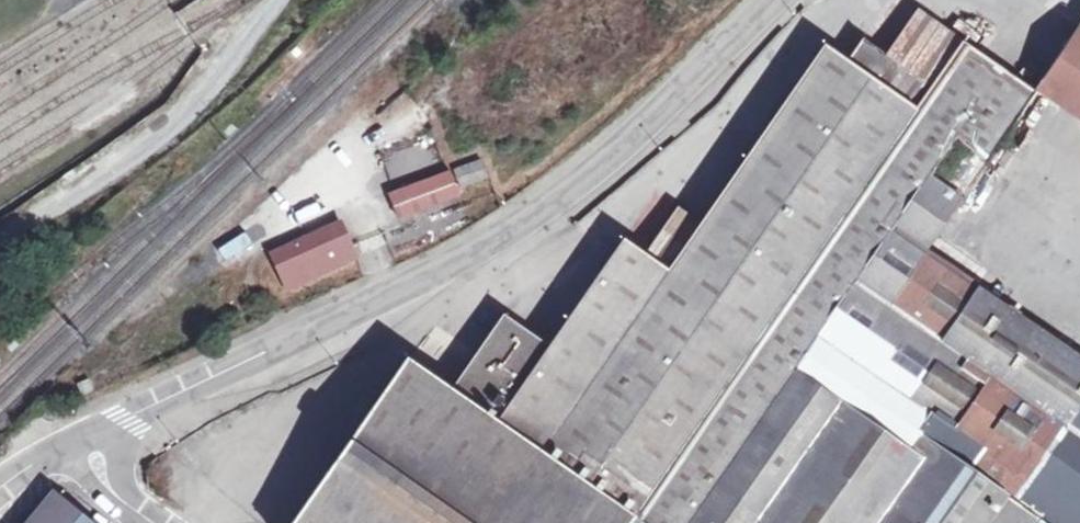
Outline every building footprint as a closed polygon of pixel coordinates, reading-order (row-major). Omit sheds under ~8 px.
[(1030,95),(912,15),(881,62),(876,68),(866,83),(844,68),(820,52),(696,232),(673,216),(640,263),(618,249),(546,355),(501,327),(451,398),(408,370),(304,522),(692,522),(793,372),(827,323),(951,140),(952,138),(981,165),(1030,95)] [(1034,90),(1079,121),(1079,23),(1034,90)] [(858,46),(844,68),(866,83),(876,68),(881,62),(858,46)] [(981,165),(952,138),(951,140),(827,323),(793,372),(692,522),(1079,522),(1079,358),(922,253),(981,165)] [(459,181),(466,199),(493,188),(486,170),(459,181)] [(397,207),(404,225),(459,203),(452,186),(397,207)] [(362,272),(347,237),(277,268),(292,302),(362,272)] [(32,522),(67,522),(46,506),(32,522)]
